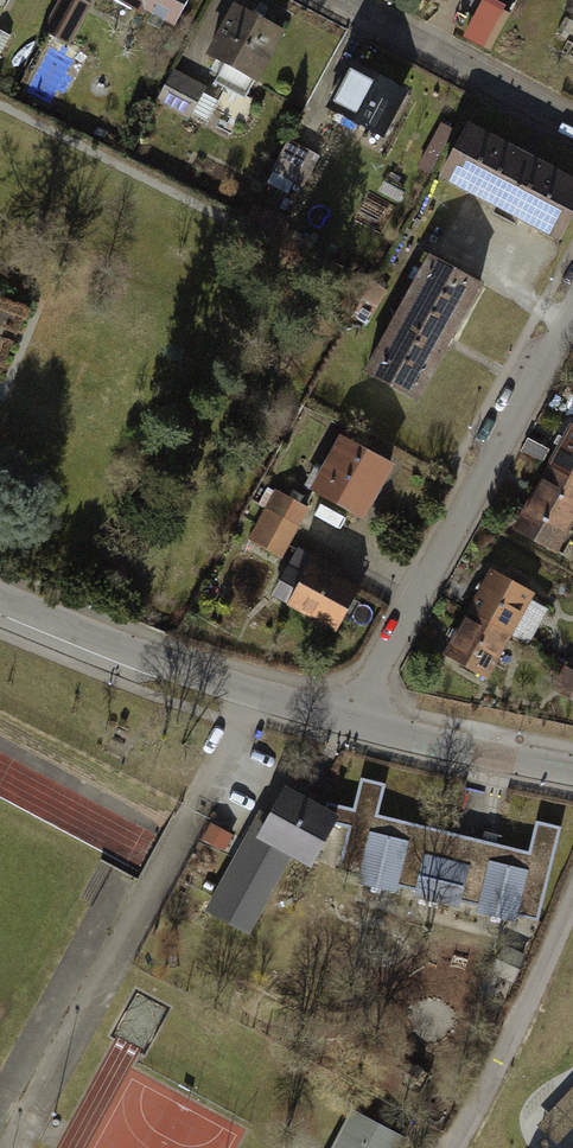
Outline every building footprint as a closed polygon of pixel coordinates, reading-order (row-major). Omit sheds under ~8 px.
[(45,27),(69,40),(87,4),(79,0),(58,0),(45,27)] [(93,2),(141,24),(150,6),(187,24),(198,0),(94,0),(93,2)] [(482,2),(466,33),(490,45),(506,14),(482,2)] [(237,10),(216,56),(259,76),(281,30),(237,10)] [(405,91),(351,62),(329,103),(383,132),(405,91)] [(200,88),(176,76),(161,103),(186,116),(200,88)] [(442,179),(556,240),(572,207),(572,182),(469,127),(442,179)] [(317,155),(290,142),(276,172),(303,184),(317,155)] [(420,249),(361,367),(422,397),(481,280),(420,249)] [(17,298),(0,291),(0,343),(17,298)] [(348,438),(319,492),(370,520),(399,466),(348,438)] [(548,482),(572,497),(572,440),(548,482)] [(518,531),(561,556),(572,537),(572,497),(548,482),(518,531)] [(275,497),(253,543),(283,557),(306,511),(275,497)] [(315,561),(293,603),(343,629),(365,587),(315,561)] [(498,582),(478,617),(516,638),(536,602),(498,582)] [(478,617),(458,653),(496,674),(516,638),(478,617)] [(557,691),(572,696),(572,673),(564,670),(557,691)] [(285,787),(206,908),(253,938),(297,864),(335,880),(541,923),(562,832),(540,826),(531,856),(377,823),(386,791),(363,785),(353,819),(332,812),(285,787)] [(572,1129),(572,1088),(539,1125),(559,1144),(572,1129)] [(334,1147),(402,1147),(404,1145),(348,1118),(334,1147)]
